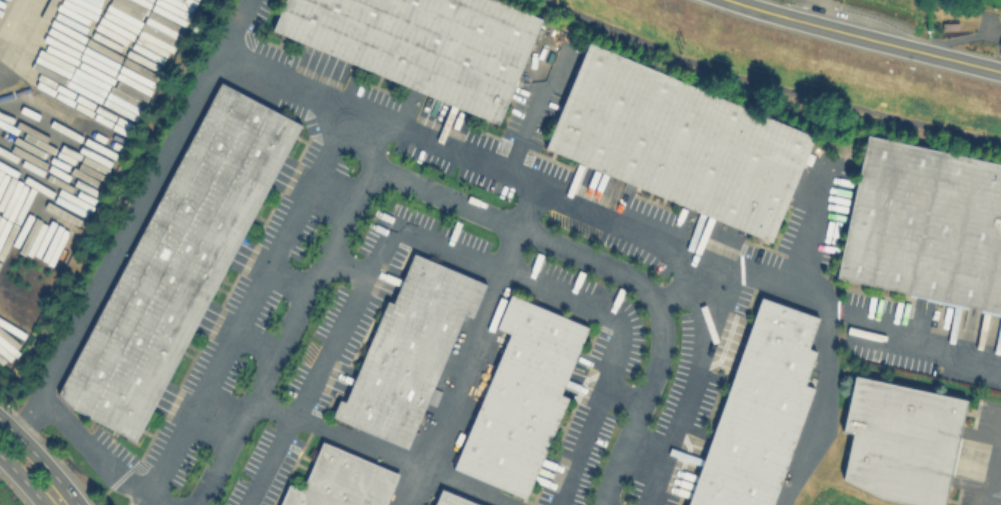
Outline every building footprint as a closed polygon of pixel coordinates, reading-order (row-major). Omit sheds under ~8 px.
[(277,29),(289,0),(503,0),(549,19),(507,123),(277,29)] [(596,42),(823,135),(779,243),(552,150),(596,42)] [(226,84),(308,127),(142,442),(76,408),(63,394),(226,84)] [(1000,314),(1000,163),(870,135),(837,277),(1000,314)] [(415,450),(337,421),(344,401),(352,404),(391,301),(398,304),(418,253),(491,281),(476,320),(466,316),(415,450)] [(596,328),(568,397),(575,400),(534,500),(460,469),(514,336),(500,330),(515,294),(596,328)] [(815,388),(807,385),(818,351),(809,348),(819,318),(762,297),(688,504),(773,504),(815,388)] [(967,400),(946,504),(925,504),(886,497),(844,477),(853,432),(844,430),(857,375),(967,400)] [(406,475),(395,504),(283,504),(291,485),(307,491),(325,444),(406,475)] [(444,489),(487,504),(438,504),(444,489)]
